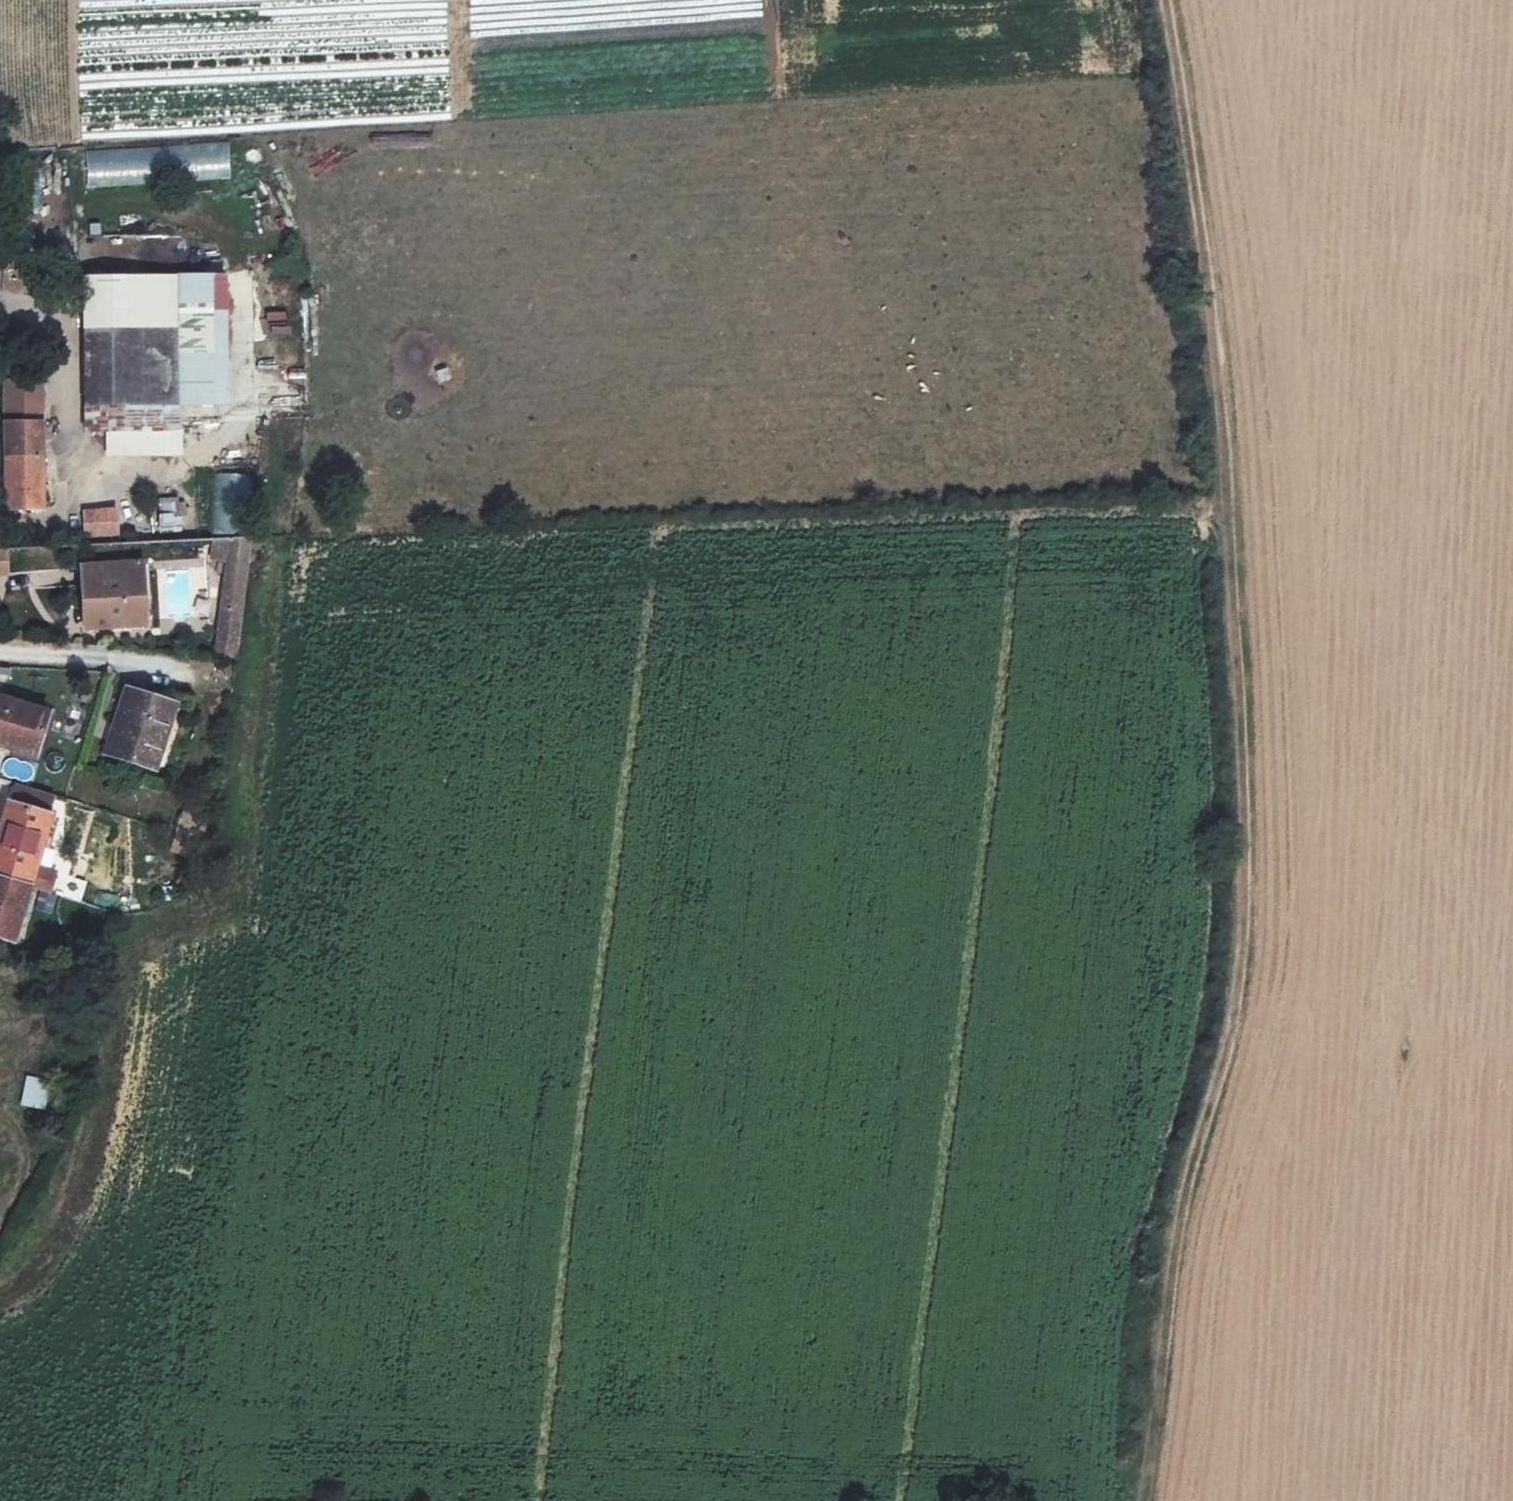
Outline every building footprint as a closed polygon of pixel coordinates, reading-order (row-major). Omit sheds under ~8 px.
[(86,187),(230,179),(228,143),(84,151),(86,187)] [(173,335),(82,334),(79,411),(173,411),(173,335)] [(0,425),(0,513),(37,514),(40,425),(0,425)] [(212,531),(249,532),(250,473),(213,472),(212,531)] [(156,498),(158,532),(184,530),(182,496),(156,498)] [(120,536),(118,507),(81,509),(83,538),(120,536)] [(247,538),(210,536),(206,616),(215,616),(213,657),(241,658),(247,538)] [(138,568),(77,568),(77,610),(87,610),(87,629),(133,629),(133,595),(138,595),(138,568)] [(87,610),(77,610),(76,630),(87,629),(87,610)] [(171,712),(120,696),(100,755),(140,768),(145,751),(157,754),(171,712)] [(46,716),(0,699),(0,748),(31,760),(46,716)] [(151,775),(157,754),(145,751),(140,768),(151,775)] [(0,805),(0,887),(26,895),(47,818),(0,805)] [(176,838),(172,854),(202,863),(206,847),(176,838)] [(0,887),(0,941),(14,944),(26,895),(0,887)] [(23,1077),(19,1107),(44,1110),(48,1080),(23,1077)]
